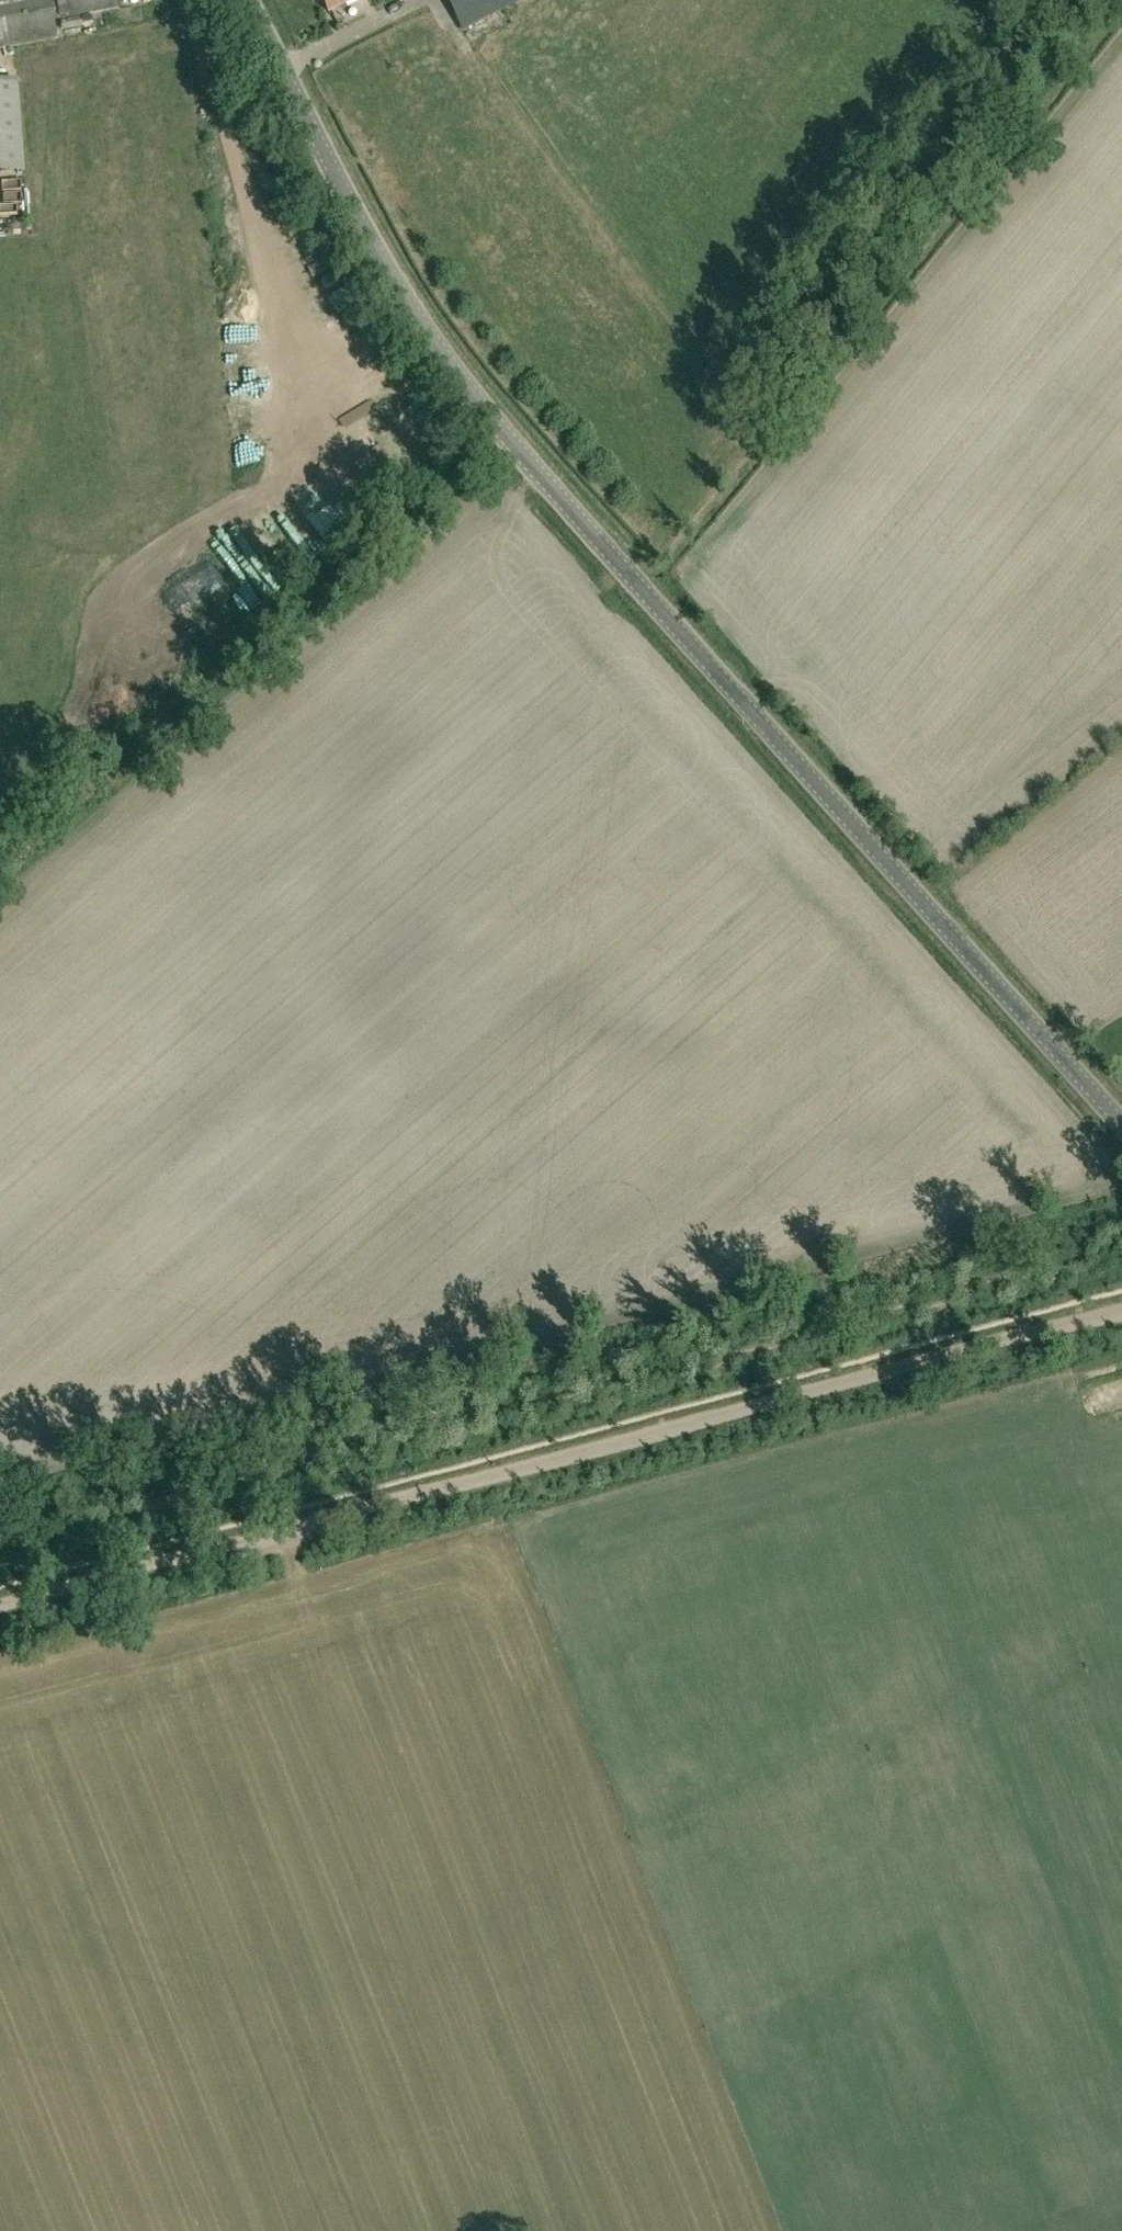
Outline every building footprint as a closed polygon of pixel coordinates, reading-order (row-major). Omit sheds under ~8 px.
[(58,18),(68,17),(119,8),(117,0),(0,0),(0,49),(57,38),(54,21),(58,21),(58,18)] [(353,0),(323,0),(329,12),(353,0)] [(462,29),(520,0),(448,0),(462,29)] [(25,172),(17,79),(0,80),(0,174),(25,172)]
